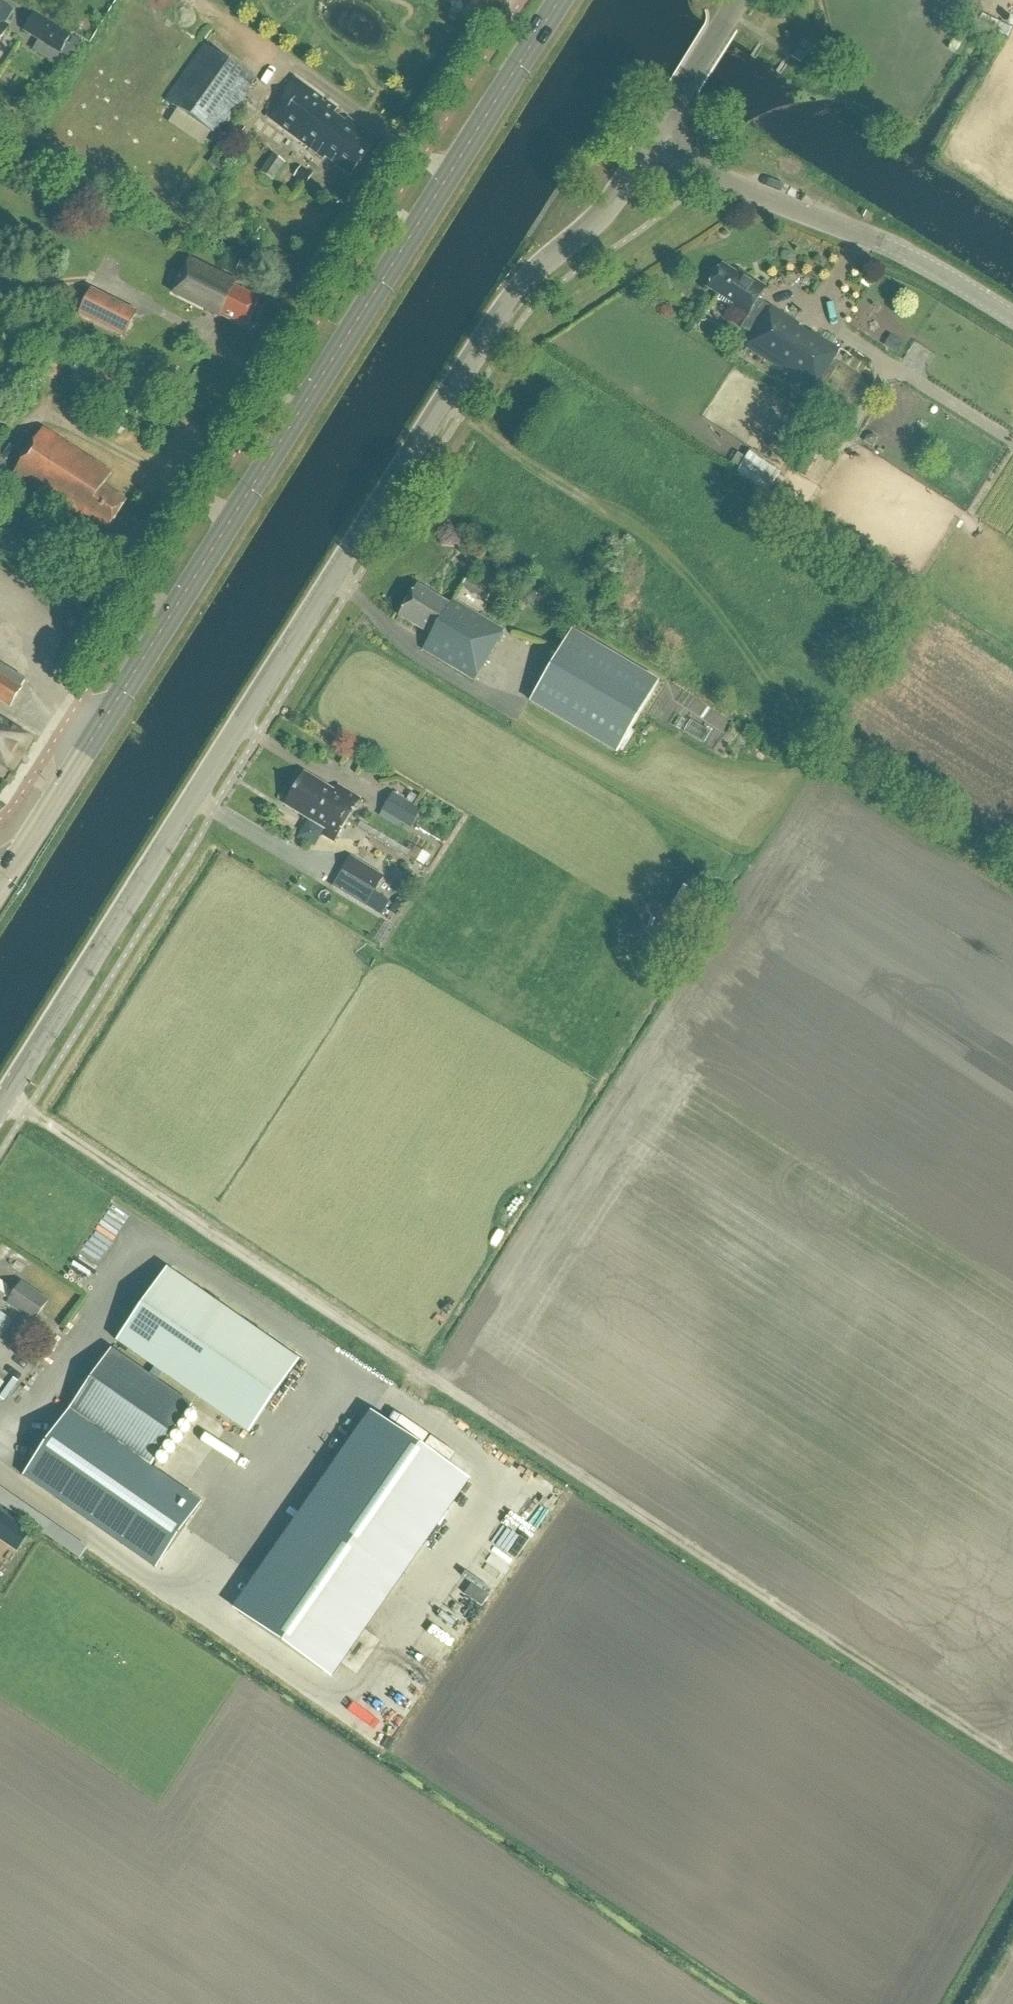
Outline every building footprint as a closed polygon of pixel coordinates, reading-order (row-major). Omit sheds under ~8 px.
[(0,4),(0,44),(10,28),(6,26),(14,12),(0,4)] [(1009,36),(1012,29),(984,15),(980,24),(1009,36)] [(61,54),(72,37),(38,16),(27,33),(61,54)] [(800,64),(812,46),(803,40),(791,58),(800,64)] [(217,139),(258,83),(205,45),(164,101),(217,139)] [(343,126),(332,118),(338,109),(295,80),(268,118),(328,162),(328,160),(350,174),(377,141),(348,119),(343,126)] [(276,181),(287,163),(274,155),(263,173),(276,181)] [(308,185),(314,175),(303,167),(296,177),(308,185)] [(245,329),(260,300),(238,289),(240,285),(190,260),(173,293),(245,329)] [(252,278),(255,269),(240,263),(237,272),(252,278)] [(747,280),(723,265),(708,289),(720,297),(718,300),(728,306),(730,303),(735,306),(733,309),(746,318),(742,326),(755,334),(746,348),(815,391),(840,351),(771,308),(772,306),(759,298),(766,288),(749,277),(747,280)] [(126,338),(139,312),(92,289),(79,314),(126,338)] [(73,530),(71,533),(73,534),(85,516),(108,530),(126,502),(103,487),(112,474),(43,429),(13,476),(72,515),(66,525),(73,530)] [(866,436),(863,442),(873,447),(878,439),(870,435),(866,436)] [(769,492),(782,474),(750,453),(738,472),(769,492)] [(740,468),(746,459),(740,455),(733,464),(740,468)] [(71,533),(73,530),(66,525),(61,532),(68,537),(71,533)] [(462,588),(486,602),(493,591),(468,577),(462,588)] [(451,604),(419,585),(399,617),(432,636),(423,651),(475,682),(505,631),(454,600),(451,604)] [(525,589),(522,595),(524,601),(529,604),(535,602),(538,596),(536,590),(530,588),(525,589)] [(617,753),(658,683),(571,632),(530,702),(617,753)] [(26,681),(0,665),(0,701),(11,708),(22,689),(21,689),(26,681)] [(0,720),(0,762),(13,770),(32,741),(0,720)] [(296,791),(349,822),(362,800),(340,786),(336,792),(306,774),(296,791)] [(336,843),(349,822),(296,791),(287,806),(327,831),(324,836),(336,843)] [(411,828),(422,809),(394,792),(383,811),(411,828)] [(370,833),(425,866),(431,856),(411,844),(408,849),(373,828),(370,833)] [(381,867),(393,874),(399,863),(386,856),(381,867)] [(367,906),(384,878),(351,857),(333,885),(367,906)] [(341,919),(353,899),(315,877),(303,897),(341,919)] [(250,1434),(301,1358),(166,1266),(114,1342),(250,1434)] [(0,1280),(0,1302),(3,1297),(10,1301),(8,1304),(35,1321),(48,1301),(22,1284),(15,1294),(9,1290),(8,1285),(0,1280)] [(152,1466),(194,1403),(111,1347),(69,1409),(152,1466)] [(202,1499),(152,1466),(69,1409),(21,1477),(152,1568),(202,1499)] [(325,1675),(347,1644),(461,1475),(379,1419),(264,1588),(243,1619),(325,1675)] [(285,1533),(316,1466),(287,1453),(266,1499),(284,1507),(274,1528),(285,1533)] [(74,1547),(89,1524),(7,1468),(0,1478),(0,1496),(74,1547)] [(11,1536),(19,1523),(0,1511),(0,1529),(11,1536)] [(232,1568),(225,1582),(247,1592),(254,1577),(232,1568)]
